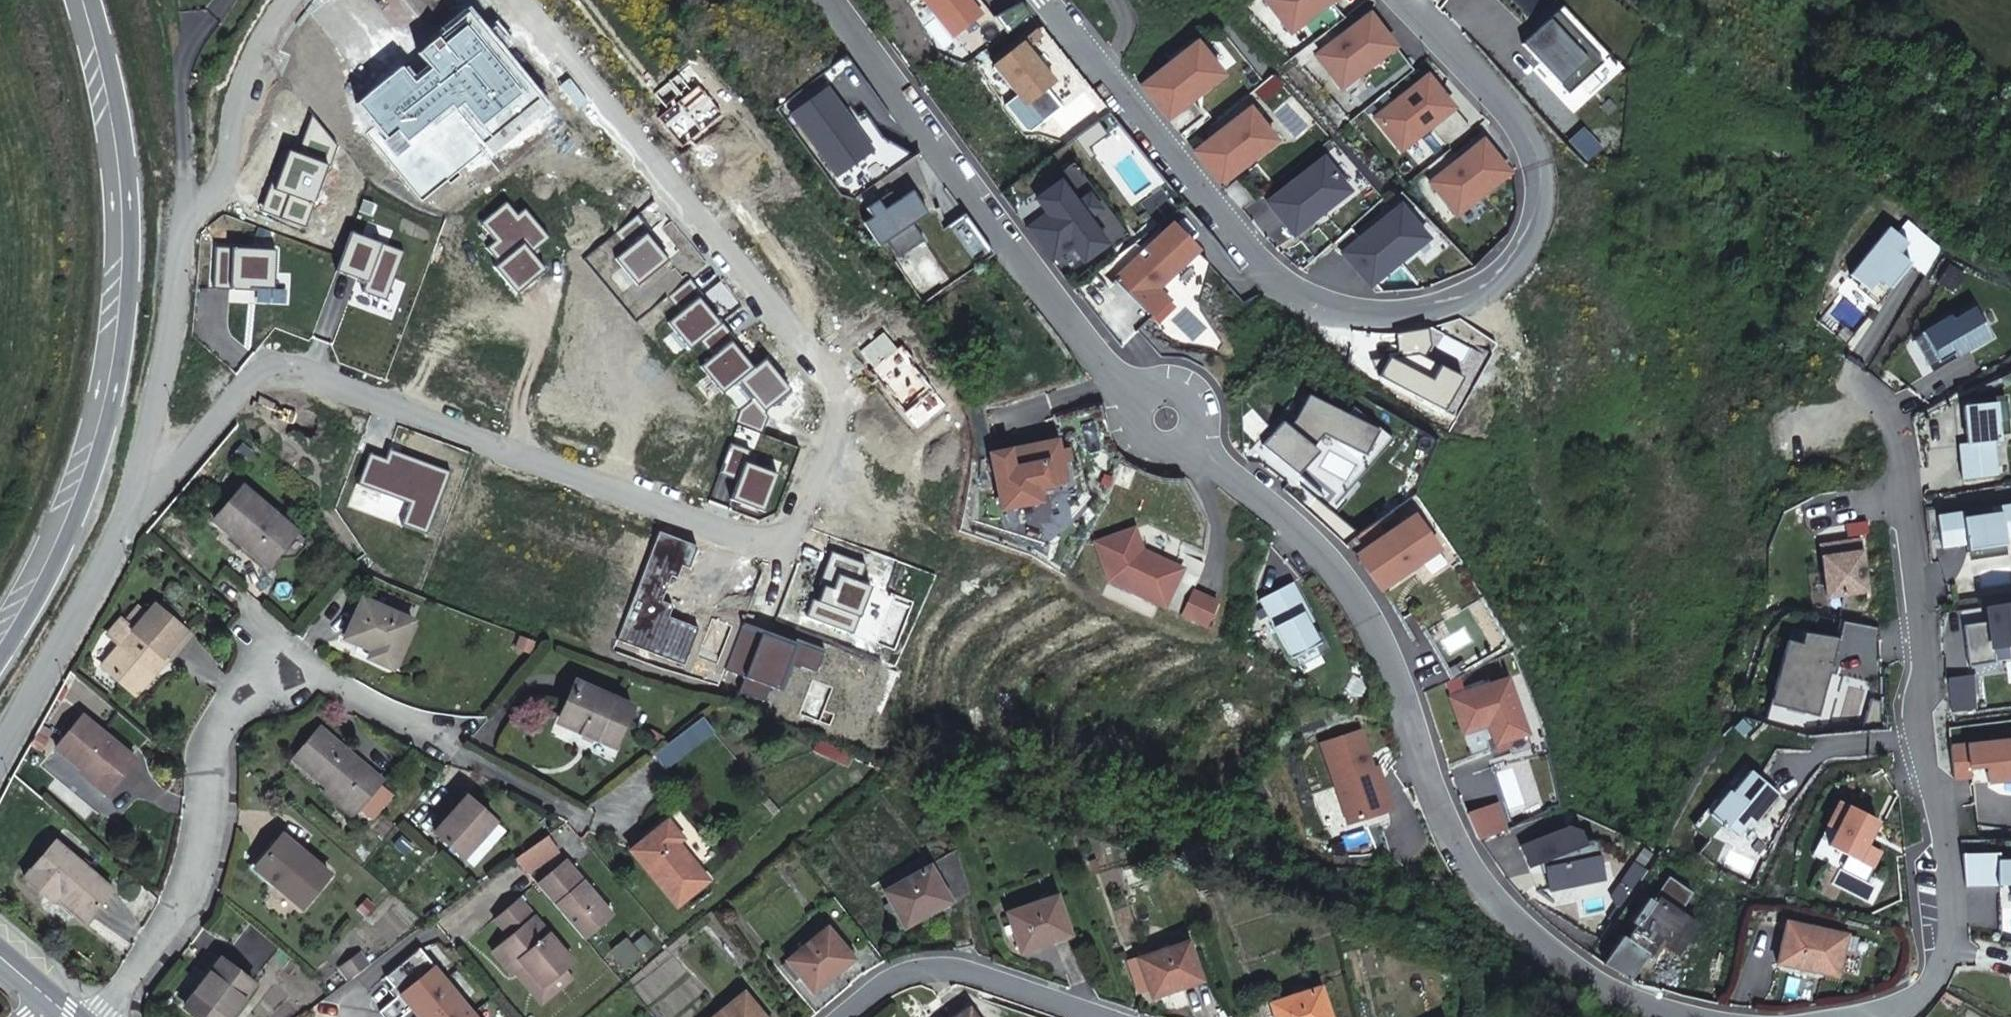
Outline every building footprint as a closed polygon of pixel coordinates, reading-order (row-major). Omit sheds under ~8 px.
[(953,35),(981,13),(971,0),(925,0),(953,35)] [(1559,5),(1552,12),(1598,62),(1606,55),(1559,5)] [(1315,54),(1341,88),(1394,46),(1368,12),(1315,54)] [(1518,44),(1565,93),(1598,62),(1552,12),(1518,44)] [(1041,26),(994,64),(1041,122),(1088,84),(1041,26)] [(1195,41),(1140,86),(1167,118),(1190,99),(1221,74),(1195,41)] [(1373,117),(1400,150),(1452,107),(1426,74),(1373,117)] [(826,87),(792,113),(837,174),(872,149),(826,87)] [(1190,99),(1167,118),(1180,133),(1203,114),(1190,99)] [(1248,107),(1193,150),(1220,183),(1274,140),(1248,107)] [(1481,139),(1428,181),(1455,214),(1508,172),(1481,139)] [(1320,157),(1266,201),(1292,234),(1347,190),(1320,157)] [(1127,235),(1072,161),(1054,175),(1058,180),(1075,202),(1087,194),(1098,209),(1086,218),(1105,243),(1109,249),(1127,235)] [(1025,227),(1062,276),(1105,243),(1086,218),(1098,209),(1087,194),(1075,202),(1058,180),(1035,197),(1045,212),(1025,227)] [(915,189),(901,198),(916,222),(930,213),(915,189)] [(895,190),(869,206),(875,215),(891,239),(902,256),(927,240),(916,222),(901,198),(895,190)] [(500,264),(494,267),(517,294),(546,270),(532,253),(550,238),(524,208),(517,215),(506,202),(480,224),(496,242),(487,249),(500,264)] [(1340,252),(1368,285),(1425,237),(1397,204),(1340,252)] [(981,264),(995,253),(965,213),(948,225),(981,264)] [(891,239),(875,215),(867,221),(882,245),(891,239)] [(1170,223),(1105,287),(1141,323),(1166,299),(1155,288),(1195,249),(1170,223)] [(404,252),(351,233),(337,272),(366,283),(362,292),(386,301),(404,252)] [(1874,237),(1838,283),(1857,298),(1866,286),(1878,295),(1896,272),(1884,262),(1893,251),(1874,237)] [(215,248),(213,289),(249,291),(250,288),(274,289),(275,251),(215,248)] [(691,276),(669,295),(682,310),(669,320),(692,347),(702,339),(723,322),(701,296),(705,293),(691,276)] [(1936,321),(1907,338),(1925,368),(1954,351),(1956,355),(1978,342),(1960,312),(1939,325),(1936,321)] [(701,363),(725,392),(755,366),(734,340),(738,337),(724,320),(723,322),(702,339),(713,353),(701,363)] [(1322,433),(1364,454),(1376,428),(1351,405),(1345,412),(1307,393),(1294,417),(1288,425),(1281,420),(1261,444),(1287,465),(1298,453),(1302,457),(1322,433)] [(1946,448),(1950,482),(1986,477),(1981,445),(1986,444),(1981,405),(1949,409),(1954,447),(1946,448)] [(1038,486),(1066,480),(1061,459),(1059,447),(1057,438),(991,451),(998,486),(1007,484),(1011,505),(1041,498),(1038,486)] [(733,443),(721,474),(740,481),(733,499),(766,512),(780,474),(748,462),(753,451),(733,443)] [(1069,458),(1066,446),(1059,447),(1061,459),(1069,458)] [(428,535),(451,473),(390,451),(386,461),(370,455),(359,485),(410,504),(402,525),(428,535)] [(1007,484),(998,486),(1003,506),(1011,505),(1007,484)] [(295,536),(243,489),(214,524),(267,570),(295,536)] [(1951,513),(1925,517),(1931,549),(1955,545),(1956,551),(1994,545),(1993,539),(2010,536),(2010,512),(2010,503),(1980,508),(1981,514),(1952,518),(1951,513)] [(1410,511),(1352,552),(1377,588),(1435,547),(1410,511)] [(1107,577),(1161,605),(1178,567),(1140,548),(1132,527),(1094,540),(1107,577)] [(1858,539),(1828,543),(1830,555),(1821,556),(1826,594),(1864,589),(1858,539)] [(1828,543),(1819,544),(1821,556),(1830,555),(1828,543)] [(867,564),(834,552),(827,570),(832,572),(826,587),(821,601),(816,600),(810,617),(855,634),(873,586),(860,582),(867,564)] [(1189,589),(1190,589),(1197,576),(1178,567),(1161,605),(1179,613),(1189,589)] [(827,570),(821,585),(826,587),(832,572),(827,570)] [(1287,658),(1316,643),(1300,613),(1304,610),(1289,582),(1256,600),(1287,658)] [(1179,613),(1202,625),(1214,601),(1190,589),(1189,589),(1179,613)] [(414,625),(363,602),(347,641),(373,653),(370,659),(394,669),(414,625)] [(149,668),(154,674),(167,662),(170,665),(194,642),(161,608),(102,665),(127,691),(149,668)] [(1957,674),(1984,672),(1983,656),(2010,654),(2010,614),(1978,616),(1979,632),(1954,633),(1957,674)] [(1829,664),(1836,640),(1800,631),(1798,642),(1795,654),(1790,653),(1781,691),(1777,705),(1807,713),(1810,698),(1820,701),(1827,672),(1818,670),(1820,662),(1829,664)] [(1771,688),(1781,691),(1790,653),(1795,654),(1798,642),(1783,638),(1771,688)] [(518,651),(531,655),(535,643),(523,639),(518,651)] [(1832,673),(1834,665),(1829,664),(1820,662),(1818,670),(1827,672),(1832,673)] [(133,697),(154,674),(149,668),(127,691),(133,697)] [(1506,738),(1526,731),(1506,676),(1450,695),(1463,731),(1488,722),(1495,742),(1506,738)] [(635,706),(580,684),(563,723),(617,746),(635,706)] [(1817,716),(1820,701),(1810,698),(1807,713),(1817,716)] [(100,773),(110,782),(132,757),(80,713),(53,745),(94,780),(100,773)] [(48,724),(37,718),(31,728),(42,735),(48,724)] [(31,728),(25,739),(37,744),(42,735),(31,728)] [(288,761),(321,790),(337,805),(333,809),(345,821),(354,812),(365,823),(386,799),(375,789),(378,785),(317,729),(288,761)] [(1357,730),(1319,742),(1346,822),(1388,808),(1374,766),(1369,767),(1357,730)] [(1506,738),(1495,742),(1497,748),(1508,745),(1506,738)] [(1948,745),(1951,777),(1969,775),(1968,765),(1984,763),(1986,780),(2010,778),(2010,738),(1948,745)] [(1725,789),(1706,813),(1734,835),(1753,812),(1756,815),(1775,791),(1746,768),(1728,791),(1725,789)] [(104,789),(110,782),(100,773),(94,780),(104,789)] [(337,805),(321,790),(317,794),(333,809),(337,805)] [(1844,852),(1870,864),(1877,848),(1863,841),(1875,818),(1837,799),(1825,823),(1834,828),(1827,843),(1844,852)] [(500,837),(461,800),(429,834),(466,870),(500,837)] [(679,845),(684,840),(669,822),(631,851),(678,908),(710,881),(679,845)] [(1834,828),(1825,823),(1811,852),(1837,865),(1844,852),(1827,843),(1834,828)] [(1525,844),(1529,864),(1545,861),(1551,888),(1604,876),(1596,840),(1591,838),(1585,840),(1580,830),(1569,825),(1525,844)] [(47,900),(51,895),(56,889),(83,913),(106,888),(51,838),(19,874),(47,900)] [(328,880),(282,839),(254,871),(300,911),(328,880)] [(546,839),(516,860),(531,877),(558,854),(546,839)] [(1959,851),(1963,883),(2010,881),(2010,857),(1996,857),(1995,850),(1959,851)] [(584,940),(612,917),(566,863),(539,886),(584,940)] [(950,905),(952,904),(930,867),(885,893),(889,899),(894,908),(907,929),(935,914),(936,913),(935,911),(949,903),(950,905)] [(56,889),(51,895),(78,919),(83,913),(56,889)] [(1071,937),(1057,897),(1008,914),(1022,954),(1052,943),(1053,944),(1055,943),(1054,941),(1069,935),(1069,938),(1071,937)] [(878,904),(884,914),(894,908),(889,899),(878,904)] [(574,963),(548,933),(519,900),(496,920),(510,937),(493,951),(513,976),(516,973),(525,966),(544,989),(567,970),(574,963)] [(1846,934),(1784,921),(1774,963),(1836,977),(1846,934)] [(853,962),(855,961),(828,928),(821,934),(817,929),(801,942),(805,947),(788,961),(788,962),(801,978),(814,993),(839,973),(841,972),(839,971),(852,960),(853,962)] [(1200,984),(1202,983),(1188,943),(1149,956),(1147,950),(1137,953),(1139,959),(1153,1000),(1183,989),(1184,990),(1185,989),(1185,987),(1200,982),(1200,984)] [(421,949),(386,978),(393,988),(401,989),(401,996),(381,1013),(384,1016),(404,1016),(412,1010),(418,1016),(476,1016),(421,949)] [(341,978),(357,967),(348,954),(333,966),(341,978)] [(220,958),(181,1006),(196,1016),(227,1016),(253,984),(220,958)] [(783,966),(796,982),(801,978),(788,962),(783,966)] [(516,973),(543,1005),(574,978),(567,970),(544,989),(525,966),(516,973)] [(1292,997),(1271,1004),(1276,1016),(1330,1016),(1320,988),(1307,993),(1305,984),(1290,989),(1292,997)] [(744,993),(716,1016),(764,1016),(744,993)] [(969,1008),(967,1010),(968,1012),(961,1016),(975,1016),(969,1008)]
